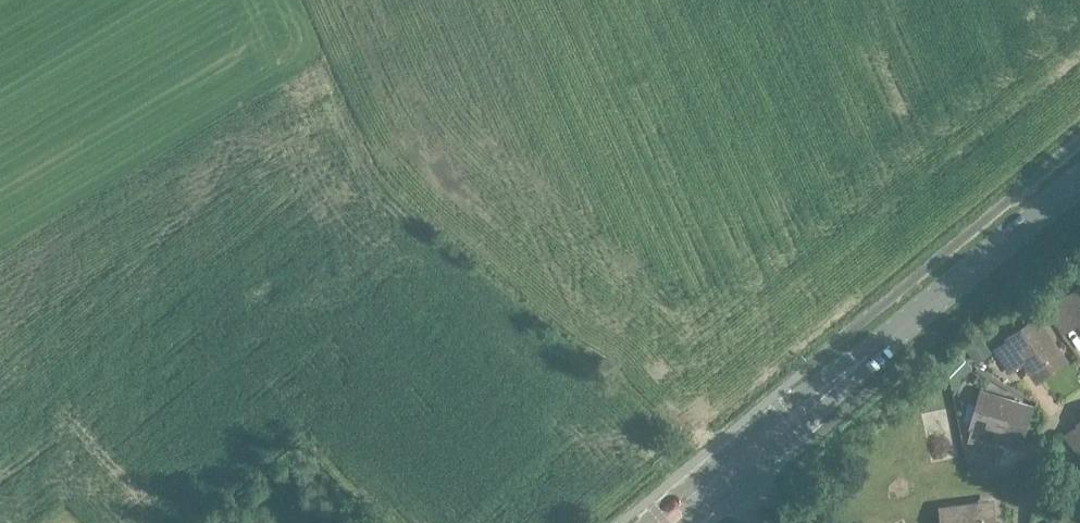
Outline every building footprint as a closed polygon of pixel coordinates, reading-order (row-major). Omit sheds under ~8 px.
[(1066,297),(1079,317),(1079,288),(1066,297)] [(1066,360),(1037,319),(1011,337),(1039,378),(1066,360)] [(947,365),(952,388),(965,375),(958,368),(967,359),(960,352),(947,365)] [(1031,407),(983,393),(974,424),(1022,438),(1031,407)] [(945,522),(995,522),(993,503),(943,509),(945,522)]
